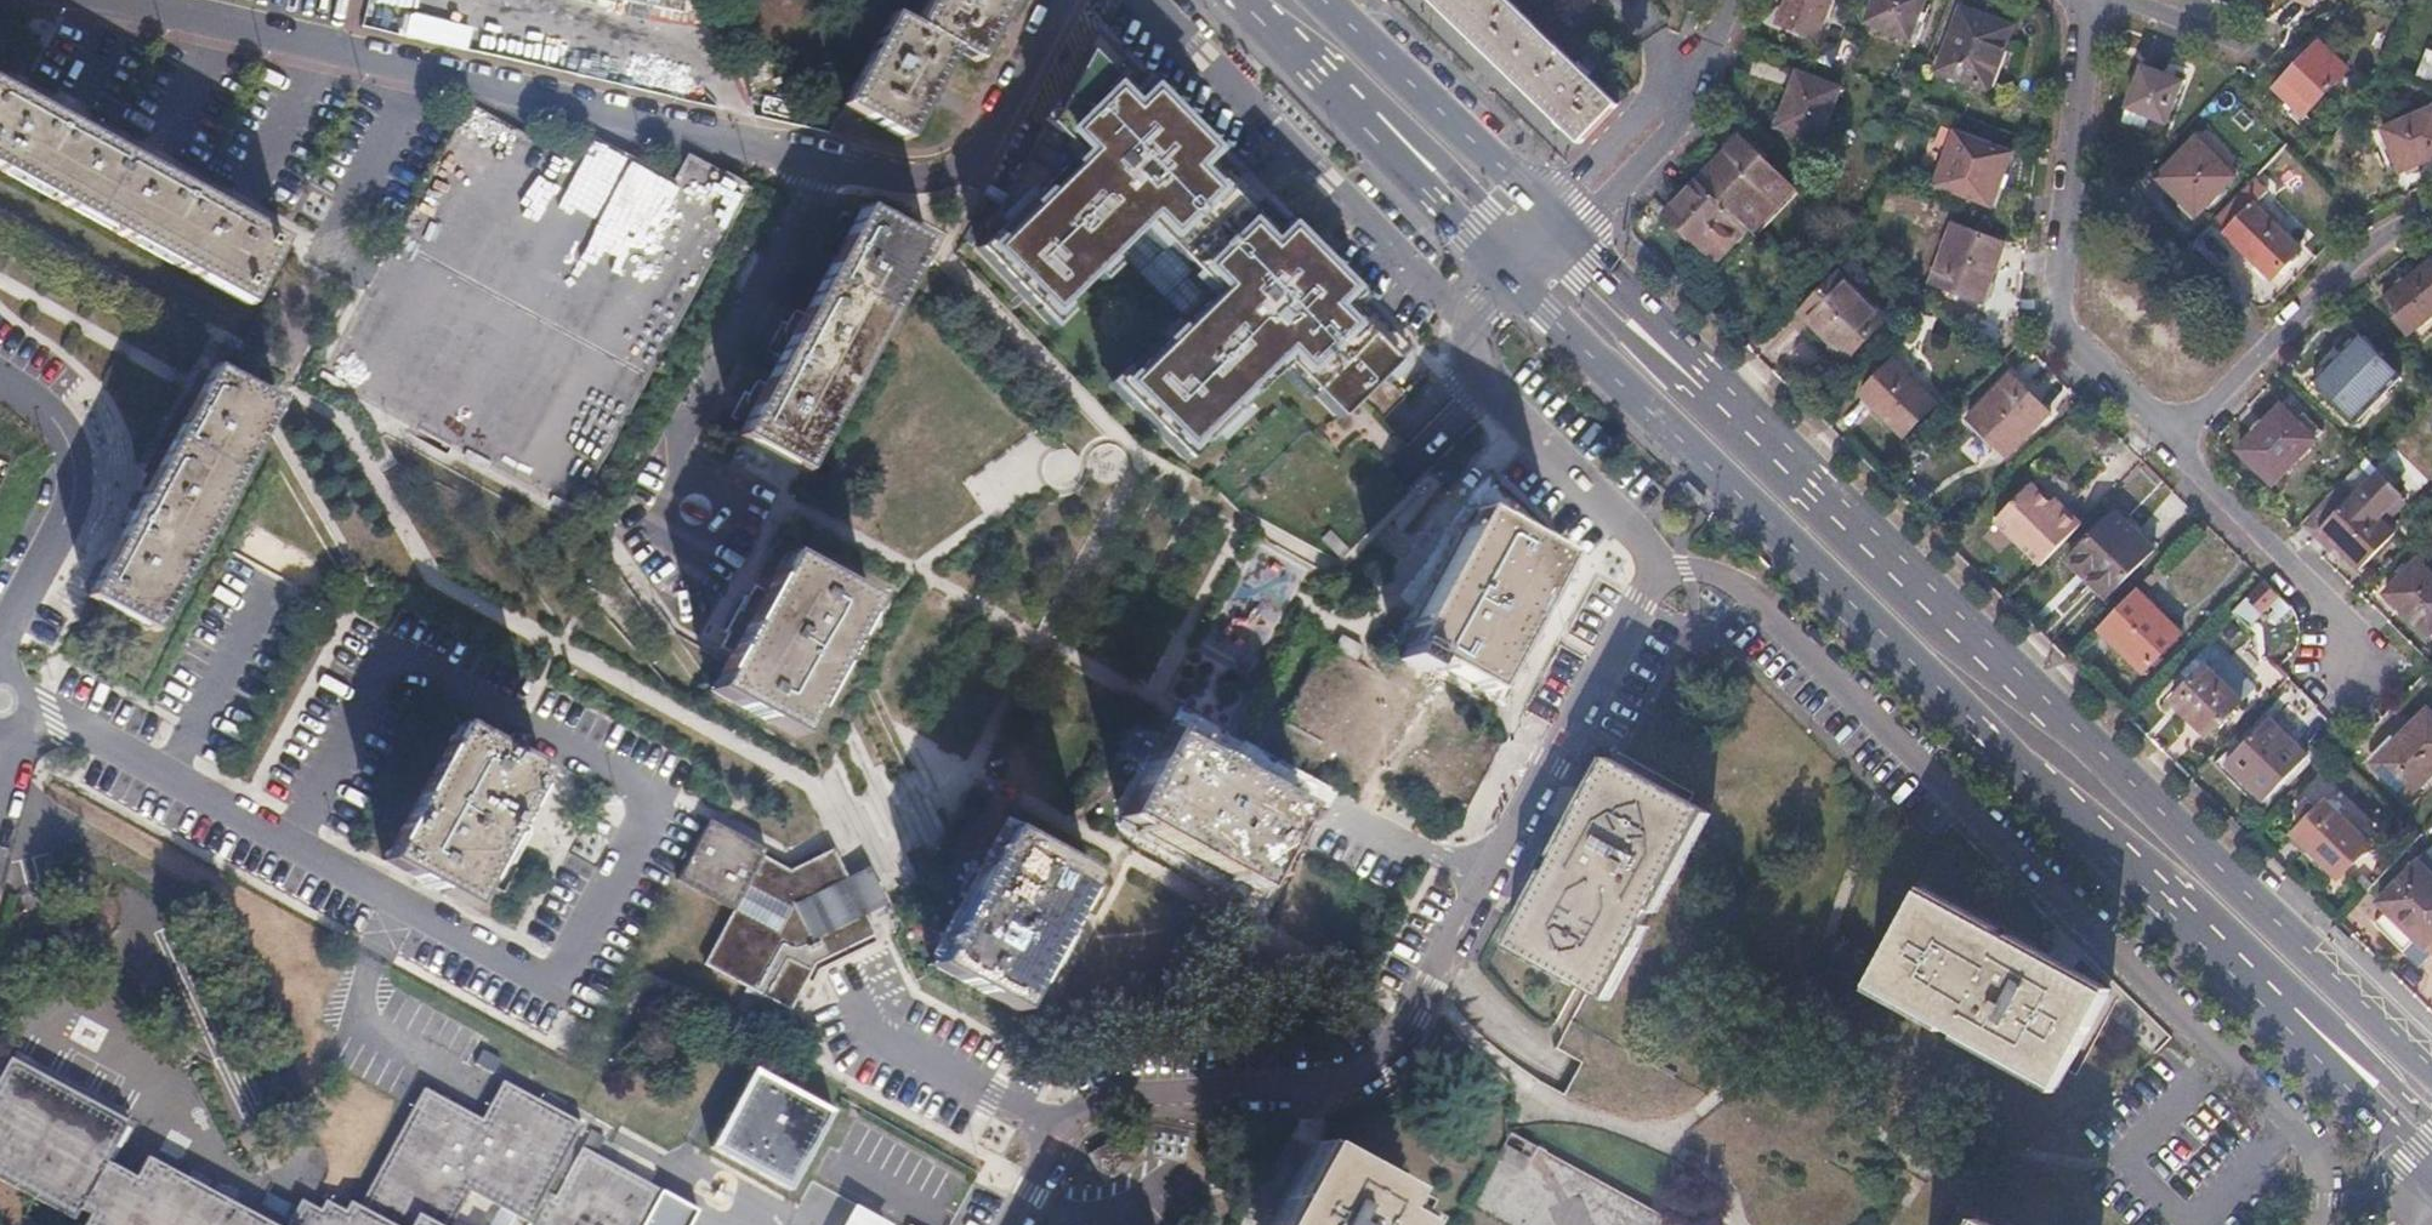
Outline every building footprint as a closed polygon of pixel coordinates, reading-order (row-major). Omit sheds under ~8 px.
[(907,37),(884,24),(835,113),(901,149),(949,61),(970,73),(1010,0),(927,0),(907,37)] [(1577,138),(1614,101),(1507,0),(1432,0),(1577,138)] [(1772,21),(1812,35),(1825,0),(1781,0),(1772,21)] [(1862,22),(1905,37),(1919,0),(1870,0),(1862,22)] [(2007,28),(1956,9),(1934,70),(1985,88),(2007,28)] [(2345,68),(2318,41),(2271,88),(2299,115),(2345,68)] [(2422,48),(2413,73),(2431,80),(2431,52),(2422,48)] [(1071,165),(977,258),(1045,326),(1138,233),(1208,303),(1116,396),(1182,462),(1274,371),(1331,427),(1382,377),(1330,326),(1352,304),(1280,232),(1264,248),(1195,178),(1216,157),(1138,79),(1119,98),(1077,57),(1037,131),(1071,165)] [(1836,87),(1794,71),(1772,126),(1814,142),(1836,87)] [(2180,83),(2135,73),(2127,120),(2169,128),(2180,83)] [(246,298),(280,239),(0,88),(0,164),(246,298)] [(571,161),(465,104),(382,262),(317,375),(567,515),(746,190),(685,157),(670,182),(587,136),(571,161)] [(2375,129),(2393,169),(2431,153),(2431,113),(2429,106),(2375,129)] [(2006,155),(1950,132),(1930,185),(1983,206),(1993,177),(1997,179),(1998,175),(2006,155)] [(1739,136),(1696,181),(1746,229),(1755,237),(1797,193),(1739,136)] [(2228,176),(2188,138),(2150,177),(2191,215),(2228,176)] [(2249,178),(2208,220),(2222,234),(2219,236),(2266,280),(2295,250),(2249,207),(2263,192),(2249,178)] [(1696,181),(1664,214),(1715,263),(1746,229),(1696,181)] [(919,241),(862,210),(741,438),(797,470),(919,241)] [(1993,242),(1942,223),(1921,281),(1971,300),(1993,242)] [(2377,300),(2405,334),(2431,311),(2431,267),(2426,259),(2377,300)] [(1878,319),(1832,275),(1794,315),(1840,358),(1878,319)] [(2350,331),(2305,377),(2334,405),(2379,358),(2350,331)] [(1887,358),(1858,391),(1901,432),(1931,401),(1887,358)] [(265,400),(208,367),(83,593),(142,627),(265,400)] [(2045,410),(2007,373),(1967,417),(2005,453),(2045,410)] [(2276,405),(2234,449),(2269,482),(2311,438),(2291,419),(2276,405)] [(2300,410),(2291,419),(2311,438),(2320,429),(2300,410)] [(1251,482),(1237,507),(1285,534),(1290,535),(1346,567),(1368,530),(1330,525),(1332,507),(1346,508),(1347,505),(1355,505),(1387,524),(1406,491),(1387,480),(1385,502),(1342,497),(1336,494),(1337,484),(1323,482),(1304,471),(1339,475),(1346,463),(1345,463),(1301,438),(1280,475),(1278,485),(1251,482)] [(2372,468),(2351,490),(2374,513),(2395,491),(2372,468)] [(2086,513),(2043,472),(2005,511),(2049,552),(2086,513)] [(2351,490),(2316,528),(2356,567),(2392,530),(2374,513),(2351,490)] [(2152,548),(2111,509),(2066,555),(2107,594),(2152,548)] [(1559,557),(1474,513),(1403,647),(1405,648),(1426,659),(1486,689),(1559,557)] [(868,600),(784,554),(712,690),(796,735),(824,682),(868,600)] [(2383,591),(2426,633),(2431,626),(2431,578),(2413,559),(2383,591)] [(2270,567),(2239,599),(2257,616),(2278,594),(2290,605),(2299,595),(2270,567)] [(2133,589),(2095,628),(2139,669),(2177,629),(2133,589)] [(2208,647),(2203,652),(2209,659),(2214,653),(2208,647)] [(2195,660),(2202,666),(2239,700),(2251,688),(2214,653),(2209,659),(2203,652),(2195,660)] [(2239,700),(2202,666),(2170,700),(2206,734),(2239,700)] [(2422,707),(2371,761),(2406,795),(2431,768),(2431,717),(2422,707)] [(2265,718),(2223,762),(2248,786),(2263,800),(2306,755),(2265,718)] [(536,773),(453,728),(379,862),(462,906),(536,773)] [(1221,762),(1165,732),(1119,816),(1255,888),(1299,805),(1221,762)] [(1703,811),(1614,762),(1510,947),(1601,998),(1703,811)] [(2223,762),(2215,772),(2239,795),(2248,786),(2223,762)] [(2303,820),(2316,807),(2307,798),(2294,812),(2303,820)] [(2369,843),(2323,799),(2316,807),(2303,820),(2294,830),(2339,875),(2369,843)] [(760,846),(706,817),(674,880),(728,909),(760,846)] [(1088,875),(1004,829),(933,965),(1014,1009),(1088,875)] [(2413,861),(2431,879),(2431,841),(2413,861)] [(761,861),(705,969),(789,1013),(812,968),(871,941),(831,854),(787,875),(761,861)] [(2374,901),(2382,909),(2371,921),(2399,948),(2411,936),(2423,948),(2431,938),(2431,879),(2413,861),(2374,901)] [(1920,893),(1868,987),(2055,1091),(2108,997),(1920,893)] [(2411,936),(2399,948),(2417,964),(2428,952),(2423,948),(2411,936)] [(2423,948),(2428,952),(2431,957),(2431,938),(2423,948)] [(0,1074),(0,1124),(95,1175),(104,1158),(129,1112),(13,1050),(0,1074)] [(779,1087),(747,1069),(706,1149),(786,1194),(828,1113),(796,1096),(792,1104),(775,1096),(779,1087)] [(466,1195),(522,1224),(644,1224),(661,1193),(579,1149),(554,1197),(545,1192),(581,1126),(498,1082),(478,1119),(420,1089),(354,1206),(347,1202),(341,1213),(319,1202),(315,1210),(296,1200),(283,1224),(450,1224),(466,1195)] [(796,1096),(779,1087),(775,1096),(792,1104),(796,1096)] [(86,1224),(272,1224),(146,1154),(135,1175),(104,1158),(95,1175),(0,1124),(0,1183),(74,1223),(80,1212),(90,1217),(86,1224)] [(1275,1224),(1412,1224),(1414,1222),(1394,1210),(1398,1203),(1404,1191),(1320,1144),(1275,1224)]
